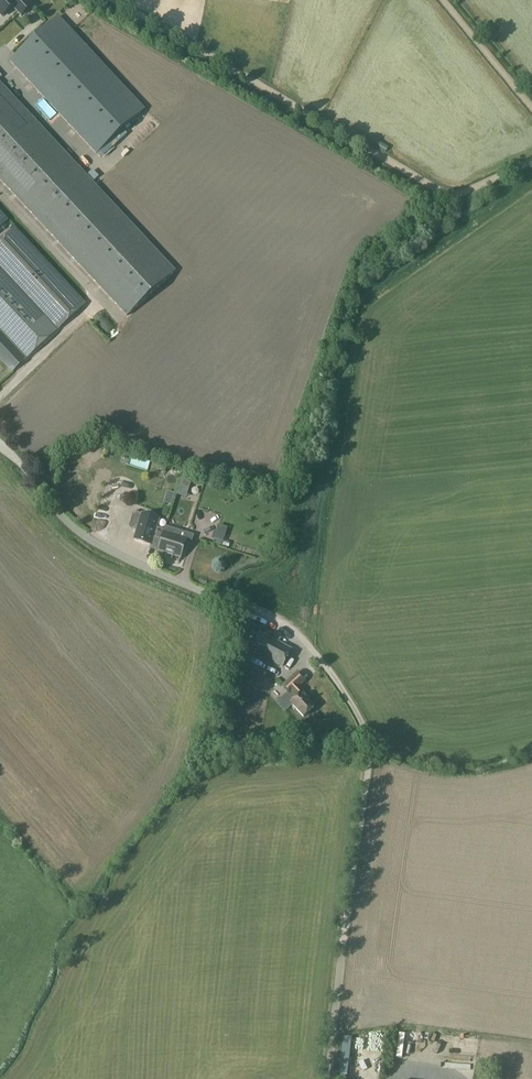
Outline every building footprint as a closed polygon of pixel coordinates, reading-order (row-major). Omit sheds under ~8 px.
[(2,18),(12,8),(21,18),(34,6),(28,0),(0,0),(0,16),(2,18)] [(96,154),(144,109),(58,16),(10,61),(96,154)] [(127,316),(175,271),(0,81),(0,179),(127,316)] [(9,220),(0,211),(0,229),(9,220)] [(0,242),(0,332),(25,360),(85,304),(15,228),(0,242)] [(0,332),(0,360),(12,373),(25,360),(0,332)] [(156,528),(158,519),(142,514),(134,540),(150,545),(151,543),(160,546),(158,551),(167,554),(168,552),(180,557),(178,563),(179,563),(185,543),(190,544),(193,536),(166,527),(164,531),(156,528)] [(218,526),(214,538),(223,541),(227,528),(218,526)] [(197,527),(195,533),(207,537),(209,531),(197,527)] [(250,650),(282,667),(290,650),(259,634),(250,650)] [(289,694),(286,696),(292,702),(291,703),(303,718),(314,707),(301,692),(303,690),(300,686),(306,681),(297,671),(282,687),(289,694)] [(405,901),(406,894),(387,891),(386,898),(405,901)]
